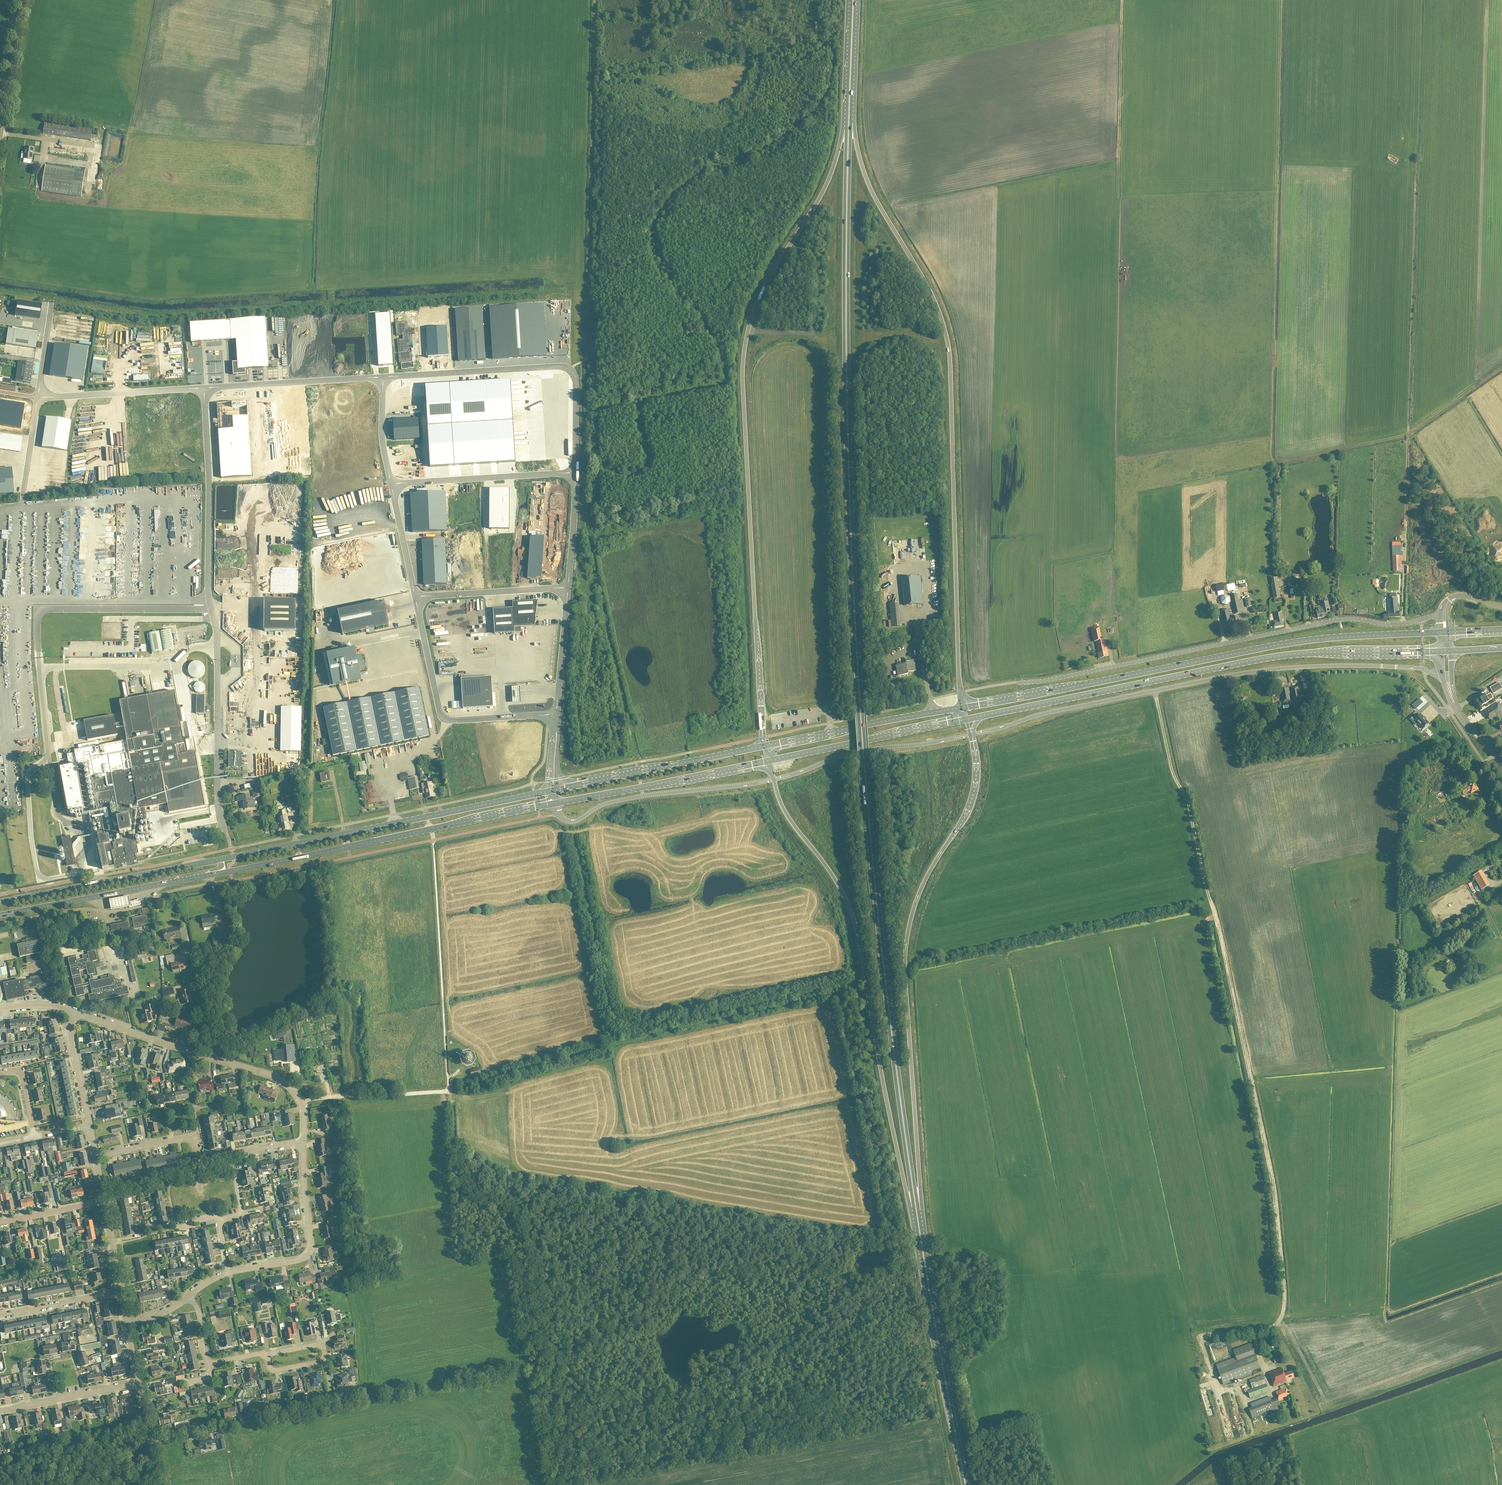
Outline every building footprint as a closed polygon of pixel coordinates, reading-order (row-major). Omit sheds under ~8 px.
[(67,137),(68,125),(44,122),(43,134),(67,137)] [(25,147),(23,159),(31,160),(33,148),(25,147)] [(45,165),(41,191),(81,197),(85,171),(45,165)] [(15,315),(15,316),(16,316),(17,316),(39,320),(41,305),(19,302),(17,301),(17,303),(16,303),(15,315)] [(492,360),(540,357),(537,305),(489,308),(492,360)] [(120,321),(72,313),(68,337),(116,344),(120,321)] [(393,366),(390,314),(375,315),(378,367),(393,366)] [(237,362),(232,363),(233,375),(246,375),(245,369),(268,368),(265,319),(190,323),(191,343),(236,340),(237,362)] [(428,358),(428,359),(448,357),(446,327),(426,328),(428,358)] [(38,334),(8,329),(5,344),(35,349),(38,334)] [(48,376),(82,381),(87,349),(53,344),(48,376)] [(33,364),(18,361),(15,381),(30,384),(33,364)] [(428,443),(430,468),(515,462),(513,438),(510,381),(469,384),(425,386),(428,443)] [(20,429),(24,405),(0,402),(0,426),(20,429)] [(251,477),(247,402),(217,404),(221,479),(251,477)] [(67,452),(71,422),(46,418),(41,448),(67,452)] [(393,420),(393,431),(419,429),(418,419),(393,420)] [(418,429),(393,431),(394,441),(419,439),(418,429)] [(22,438),(0,435),(0,450),(20,453),(22,438)] [(0,469),(0,495),(14,493),(11,468),(0,469)] [(489,499),(499,499),(499,489),(489,489),(489,499)] [(509,489),(499,489),(499,499),(509,499),(509,489)] [(444,493),(410,494),(412,533),(446,532),(444,493)] [(205,531),(206,515),(197,514),(196,531),(205,531)] [(499,519),(489,519),(489,529),(499,530),(499,519)] [(509,530),(509,519),(499,519),(499,530),(509,530)] [(527,579),(539,578),(542,537),(530,537),(527,579)] [(424,585),(447,584),(445,540),(422,541),(424,585)] [(1389,571),(1398,571),(1400,571),(1399,564),(1402,563),(1402,556),(1392,556),(1392,562),(1389,562),(1389,571)] [(890,585),(894,581),(888,573),(884,576),(890,585)] [(1284,582),(1282,582),(1282,587),(1293,586),(1293,576),(1284,577),(1284,582)] [(917,577),(902,578),(905,606),(920,604),(917,577)] [(1276,577),(1271,578),(1272,584),(1271,584),(1273,599),(1280,597),(1276,577)] [(892,588),(887,588),(889,604),(892,604),(895,626),(902,625),(899,603),(895,603),(892,588)] [(1237,594),(1230,595),(1234,614),(1241,613),(1237,594)] [(1220,598),(1221,604),(1226,605),(1230,602),(1229,597),(1224,595),(1220,598)] [(1321,604),(1321,606),(1323,617),(1327,616),(1326,612),(1329,612),(1326,597),(1322,598),(1323,603),(1321,604)] [(1388,618),(1400,617),(1399,612),(1398,612),(1397,598),(1388,598),(1389,613),(1388,613),(1388,618)] [(295,632),(295,628),(296,602),(265,601),(265,631),(291,632),(295,632)] [(535,619),(537,601),(512,602),(513,609),(493,610),(494,635),(521,633),(521,627),(534,627),(535,619)] [(342,634),(388,624),(384,602),(337,612),(342,634)] [(1317,618),(1322,617),(1323,617),(1321,606),(1320,607),(1319,606),(1317,606),(1316,607),(1315,608),(1317,618)] [(1229,609),(1220,611),(1223,626),(1230,624),(1231,626),(1240,624),(1238,617),(1234,618),(1233,615),(1230,615),(1229,609)] [(1281,612),(1274,613),(1276,621),(1272,622),(1274,627),(1282,625),(1281,620),(1283,620),(1281,612)] [(1101,640),(1098,627),(1090,628),(1093,642),(1095,642),(1098,654),(1099,658),(1108,657),(1107,652),(1108,652),(1105,639),(1101,640)] [(163,651),(174,650),(170,630),(160,632),(163,651)] [(159,632),(148,634),(152,653),(162,652),(159,632)] [(343,684),(361,680),(359,671),(364,670),(361,656),(356,657),(354,648),(326,654),(330,672),(331,678),(333,686),(343,684)] [(906,664),(901,665),(896,666),(898,676),(909,674),(908,672),(910,672),(916,671),(913,660),(907,661),(908,664),(906,664)] [(204,673),(205,670),(204,667),(203,665),(201,663),(199,662),(196,662),(194,662),(191,663),(189,665),(188,667),(188,670),(188,673),(189,675),(191,677),(194,678),(196,679),(199,678),(201,677),(203,675),(204,673)] [(917,671),(912,680),(915,682),(920,673),(917,671)] [(491,677),(461,679),(463,709),(493,707),(491,677)] [(201,683),(200,682),(199,682),(198,683),(197,683),(196,683),(195,684),(194,685),(194,686),(194,688),(194,689),(194,690),(195,691),(196,692),(196,693),(197,693),(198,693),(199,693),(200,693),(201,693),(202,693),(203,692),(204,691),(204,690),(205,689),(205,688),(205,687),(204,686),(204,685),(204,684),(203,683),(202,683),(201,683)] [(1501,688),(1499,682),(1490,688),(1493,693),(1501,688)] [(231,686),(235,692),(239,689),(234,683),(231,686)] [(1299,686),(1291,687),(1294,700),(1302,698),(1299,686)] [(520,687),(512,687),(512,693),(513,703),(521,703),(520,693),(520,687)] [(428,736),(418,688),(323,709),(333,756),(428,736)] [(1290,702),(1289,700),(1288,695),(1288,694),(1289,694),(1288,688),(1280,690),(1282,701),(1283,703),(1290,702)] [(147,821),(145,813),(135,815),(134,811),(167,804),(169,814),(205,807),(195,753),(186,754),(174,692),(119,702),(123,723),(115,724),(114,716),(84,721),(87,741),(118,736),(116,728),(124,727),(127,742),(100,747),(99,742),(78,746),(79,751),(75,751),(75,754),(67,755),(69,767),(60,768),(68,811),(85,808),(77,765),(86,764),(86,765),(87,766),(88,766),(96,810),(91,811),(94,827),(93,828),(93,829),(94,829),(95,829),(95,831),(94,832),(94,833),(95,834),(96,834),(97,833),(99,846),(98,846),(98,847),(98,848),(102,869),(137,862),(135,855),(138,855),(135,839),(121,841),(120,834),(137,831),(137,830),(152,827),(152,824),(137,826),(136,823),(147,821)] [(1478,698),(1482,705),(1482,706),(1489,701),(1493,698),(1490,694),(1486,696),(1485,694),(1478,698)] [(196,696),(196,714),(205,714),(205,696),(196,696)] [(1498,703),(1492,707),(1493,707),(1485,712),(1489,720),(1497,715),(1497,716),(1501,713),(1501,709),(1498,703)] [(301,752),(302,708),(281,708),(281,752),(301,752)] [(1417,724),(1422,729),(1428,723),(1426,721),(1426,720),(1424,717),(1423,718),(1420,715),(1418,717),(1415,714),(1410,719),(1415,725),(1417,724)] [(81,723),(73,723),(74,731),(82,731),(81,723)] [(228,752),(228,768),(242,768),(242,752),(236,752),(236,751),(234,751),(234,752),(228,752)] [(1460,771),(1452,776),(1456,782),(1464,777),(1460,771)] [(328,772),(320,774),(321,783),(330,781),(328,772)] [(418,789),(415,777),(408,779),(411,790),(419,789),(419,788),(418,789)] [(422,794),(425,793),(426,799),(435,797),(432,782),(420,785),(422,794)] [(1467,783),(1459,788),(1463,794),(1469,791),(1471,793),(1478,789),(1473,782),(1468,786),(1467,783)] [(254,798),(262,797),(260,789),(252,790),(254,798)] [(244,810),(254,808),(252,798),(249,798),(248,795),(236,797),(237,802),(242,801),(244,810)] [(278,832),(282,832),(290,830),(285,809),(283,810),(283,807),(282,807),(278,807),(277,808),(278,811),(277,811),(280,828),(278,828),(277,829),(277,830),(277,831),(278,832)] [(163,822),(155,828),(158,832),(166,826),(163,822)] [(68,866),(73,865),(67,837),(62,838),(68,866)] [(1473,874),(1482,889),(1490,884),(1482,869),(1473,874)] [(1463,889),(1469,900),(1476,896),(1470,885),(1463,889)] [(1445,905),(1451,904),(1449,894),(1442,895),(1445,905)] [(130,906),(128,896),(109,900),(111,910),(130,906)] [(141,904),(139,899),(138,900),(130,902),(129,902),(128,904),(129,907),(129,908),(141,904)] [(141,925),(150,923),(149,916),(151,916),(150,909),(143,910),(144,916),(133,918),(135,928),(141,927),(141,925)] [(210,916),(201,918),(203,927),(213,926),(212,924),(215,924),(214,915),(213,916),(213,915),(210,915),(210,916)] [(109,932),(110,934),(111,939),(135,934),(133,928),(129,928),(127,922),(110,925),(111,932),(109,932)] [(178,927),(163,931),(165,940),(170,939),(170,938),(175,936),(175,938),(181,936),(178,927)] [(229,946),(228,936),(213,938),(214,948),(224,947),(229,946)] [(26,944),(20,946),(17,946),(20,958),(26,957),(27,964),(43,961),(41,954),(44,953),(42,941),(40,942),(39,937),(26,940),(26,944)] [(88,954),(82,956),(83,959),(77,961),(76,957),(68,958),(77,996),(85,995),(83,987),(90,985),(92,994),(88,995),(90,1003),(128,994),(129,994),(127,986),(122,987),(120,980),(115,981),(114,981),(113,976),(112,975),(108,976),(106,976),(101,978),(101,980),(99,980),(94,982),(92,976),(92,974),(95,974),(92,962),(97,960),(95,951),(94,951),(87,952),(88,954)] [(184,960),(178,962),(175,963),(173,955),(165,956),(167,966),(171,965),(173,972),(187,969),(184,960)] [(26,990),(36,988),(36,987),(42,991),(41,991),(42,991),(47,990),(46,985),(45,984),(46,983),(44,976),(42,975),(40,977),(36,978),(33,977),(32,979),(24,980),(26,990)] [(26,990),(24,980),(21,981),(21,980),(14,981),(12,982),(12,981),(3,984),(7,1001),(15,999),(16,999),(24,997),(23,991),(26,990)] [(162,991),(164,997),(174,994),(173,988),(162,991)] [(189,990),(182,992),(182,995),(181,995),(183,1004),(192,1002),(189,990)] [(154,1005),(145,1007),(146,1012),(141,1013),(143,1023),(152,1021),(150,1013),(155,1012),(154,1005)] [(180,1039),(187,1042),(191,1031),(194,1023),(183,1020),(183,1018),(178,1016),(175,1026),(183,1028),(180,1039)] [(36,1027),(35,1022),(36,1022),(36,1020),(36,1019),(35,1019),(34,1018),(31,1018),(31,1019),(28,1020),(30,1033),(33,1032),(32,1028),(36,1027)] [(45,1022),(46,1027),(40,1029),(40,1032),(45,1030),(57,1026),(55,1020),(51,1021),(50,1020),(45,1022)] [(15,1034),(17,1034),(16,1021),(10,1022),(10,1024),(7,1025),(8,1034),(11,1034),(11,1030),(14,1029),(15,1034)] [(57,1026),(45,1030),(45,1033),(50,1031),(51,1035),(59,1033),(57,1026)] [(276,1041),(287,1034),(286,1034),(286,1032),(283,1028),(272,1034),(276,1041)] [(101,1034),(93,1036),(94,1043),(103,1041),(101,1034)] [(94,1043),(93,1036),(83,1038),(84,1043),(86,1042),(86,1045),(91,1044),(92,1048),(93,1052),(96,1052),(95,1048),(94,1043)] [(50,1048),(63,1045),(61,1038),(53,1041),(54,1045),(49,1046),(50,1048)] [(111,1043),(112,1049),(109,1049),(111,1061),(116,1060),(115,1055),(116,1055),(115,1050),(118,1050),(117,1042),(111,1043)] [(63,1045),(50,1048),(51,1051),(56,1049),(57,1053),(64,1051),(63,1045)] [(285,1050),(275,1051),(276,1062),(286,1061),(286,1063),(295,1062),(294,1046),(284,1047),(285,1050)] [(147,1056),(144,1054),(146,1050),(139,1048),(135,1058),(139,1060),(137,1064),(144,1066),(147,1056)] [(99,1051),(96,1052),(93,1052),(94,1056),(88,1057),(89,1063),(98,1061),(96,1055),(100,1055),(99,1051)] [(160,1055),(153,1053),(149,1063),(154,1065),(153,1069),(158,1071),(160,1066),(157,1065),(160,1055)] [(462,1058),(462,1059),(463,1059),(464,1061),(463,1062),(464,1062),(467,1063),(467,1064),(470,1063),(471,1063),(471,1062),(472,1060),(473,1060),(473,1059),(472,1059),(471,1056),(472,1056),(471,1055),(471,1056),(468,1054),(465,1055),(464,1055),(463,1058),(462,1058)] [(185,1068),(184,1059),(177,1061),(177,1062),(172,1063),(172,1065),(167,1066),(169,1073),(174,1072),(174,1070),(185,1068)] [(90,1070),(99,1068),(98,1061),(89,1063),(90,1070)] [(320,1068),(322,1076),(319,1076),(320,1081),(322,1080),(323,1083),(329,1082),(326,1067),(320,1068)] [(37,1086),(37,1084),(40,1084),(39,1079),(38,1074),(40,1073),(40,1070),(33,1071),(34,1074),(30,1075),(32,1085),(33,1085),(34,1086),(34,1087),(36,1086),(37,1086)] [(96,1076),(97,1082),(106,1080),(105,1077),(109,1077),(108,1073),(107,1073),(106,1070),(101,1071),(100,1071),(101,1075),(96,1076)] [(234,1081),(232,1075),(226,1076),(228,1084),(229,1089),(238,1087),(237,1081),(234,1081)] [(228,1084),(226,1076),(220,1077),(222,1084),(216,1085),(217,1092),(226,1091),(224,1085),(228,1084)] [(106,1080),(97,1082),(99,1088),(103,1087),(104,1091),(112,1089),(110,1082),(107,1083),(106,1080)] [(204,1081),(198,1083),(200,1090),(208,1088),(209,1091),(214,1090),(213,1083),(209,1084),(208,1080),(204,1081)] [(273,1090),(261,1086),(259,1092),(266,1095),(265,1099),(274,1103),(277,1096),(272,1094),(273,1090)] [(44,1090),(43,1087),(37,1089),(37,1092),(34,1092),(36,1102),(43,1101),(43,1096),(42,1096),(41,1091),(44,1090)] [(180,1087),(183,1100),(189,1099),(187,1091),(183,1092),(182,1087),(180,1087)] [(167,1090),(170,1103),(176,1101),(175,1094),(171,1094),(170,1089),(167,1090)] [(115,1094),(114,1090),(109,1091),(102,1093),(102,1095),(96,1096),(96,1097),(94,1097),(95,1102),(97,1101),(98,1103),(103,1102),(104,1102),(108,1102),(107,1096),(109,1095),(110,1096),(115,1094)] [(163,1100),(162,1096),(162,1095),(156,1097),(155,1092),(150,1093),(151,1099),(155,1099),(155,1102),(163,1100)] [(5,1118),(5,1121),(15,1121),(15,1118),(16,1118),(17,1111),(14,1112),(13,1109),(14,1109),(13,1103),(10,1104),(8,1102),(9,1101),(6,1096),(5,1096),(4,1098),(1,1097),(2,1096),(0,1094),(0,1118),(5,1118)] [(114,1109),(106,1111),(107,1119),(122,1116),(119,1105),(113,1106),(114,1109)] [(46,1114),(45,1109),(37,1111),(39,1121),(43,1120),(44,1123),(50,1122),(49,1119),(46,1120),(45,1114),(46,1114)] [(294,1119),(293,1114),(289,1115),(288,1111),(281,1112),(282,1116),(284,1116),(286,1127),(294,1125),(293,1119),(294,1119)] [(211,1117),(208,1117),(210,1125),(214,1124),(213,1118),(218,1117),(217,1112),(211,1114),(211,1117)] [(277,1121),(277,1118),(281,1117),(280,1113),(271,1115),(273,1122),(277,1121)] [(320,1124),(321,1128),(322,1132),(332,1130),(331,1125),(330,1126),(328,1115),(320,1117),(321,1124),(320,1124)] [(146,1119),(148,1127),(151,1127),(152,1133),(158,1132),(156,1124),(153,1124),(153,1123),(150,1124),(149,1119),(146,1119)] [(133,1136),(134,1137),(141,1135),(140,1127),(143,1126),(141,1120),(136,1121),(137,1125),(131,1126),(133,1132),(132,1132),(133,1136)] [(265,1122),(263,1123),(265,1136),(271,1135),(270,1127),(266,1128),(265,1122)] [(121,1125),(111,1127),(112,1133),(122,1131),(121,1125)] [(252,1125),(250,1125),(252,1139),(259,1137),(257,1130),(253,1130),(252,1125)] [(240,1127),(237,1128),(240,1141),(246,1140),(245,1132),(241,1133),(240,1127)] [(240,1141),(237,1128),(235,1128),(236,1134),(232,1134),(231,1133),(228,1133),(229,1139),(233,1138),(233,1142),(240,1141)] [(220,1129),(207,1132),(208,1138),(216,1137),(215,1133),(221,1132),(220,1129)] [(77,1141),(70,1142),(71,1145),(84,1142),(83,1136),(76,1137),(77,1141)] [(116,1136),(103,1138),(104,1144),(117,1141),(117,1140),(119,1139),(118,1136),(116,1136)] [(318,1146),(316,1146),(317,1150),(319,1157),(330,1155),(329,1149),(327,1148),(325,1148),(325,1145),(326,1145),(325,1139),(317,1141),(318,1146)] [(52,1158),(48,1141),(42,1142),(44,1149),(47,1148),(48,1151),(47,1151),(47,1154),(48,1154),(49,1162),(52,1162),(52,1158)] [(223,1142),(209,1145),(211,1151),(214,1151),(214,1154),(221,1152),(220,1149),(218,1150),(218,1145),(223,1144),(223,1142)] [(35,1166),(34,1163),(30,1145),(24,1146),(26,1154),(29,1154),(32,1167),(35,1166)] [(12,1161),(15,1161),(12,1148),(6,1149),(7,1156),(9,1155),(10,1156),(11,1158),(12,1161)] [(173,1153),(175,1166),(176,1166),(176,1165),(182,1164),(182,1165),(183,1165),(180,1153),(180,1154),(176,1155),(176,1152),(173,1153)] [(74,1159),(75,1162),(87,1159),(86,1153),(79,1155),(80,1158),(74,1159)] [(175,1166),(173,1153),(170,1153),(170,1156),(167,1157),(166,1156),(169,1168),(169,1167),(175,1165),(175,1166)] [(169,1168),(166,1156),(166,1157),(162,1158),(162,1155),(159,1156),(162,1169),(162,1168),(168,1167),(168,1168),(169,1168)] [(162,1169),(159,1156),(156,1156),(157,1159),(153,1160),(155,1170),(155,1169),(161,1168),(161,1169),(162,1169)] [(155,1170),(153,1160),(152,1160),(152,1157),(149,1158),(149,1160),(146,1161),(146,1160),(145,1160),(148,1172),(148,1171),(154,1170),(154,1171),(155,1170)] [(133,1159),(136,1172),(136,1171),(142,1170),(142,1171),(143,1171),(140,1159),(140,1160),(136,1161),(136,1158),(133,1159)] [(87,1159),(75,1162),(73,1162),(74,1165),(78,1164),(79,1167),(88,1165),(87,1159)] [(136,1172),(133,1159),(130,1159),(130,1162),(127,1163),(126,1162),(129,1174),(129,1173),(135,1172),(136,1172)] [(286,1160),(288,1170),(293,1169),(294,1172),(299,1171),(297,1163),(294,1164),(293,1159),(286,1160)] [(272,1160),(266,1161),(268,1170),(274,1169),(274,1171),(277,1171),(276,1164),(273,1164),(272,1160)] [(288,1170),(286,1160),(280,1162),(281,1166),(277,1167),(279,1175),(284,1174),(283,1171),(288,1170)] [(122,1175),(119,1161),(116,1162),(117,1165),(113,1166),(113,1164),(112,1164),(115,1176),(115,1175),(121,1174),(122,1175)] [(129,1174),(126,1162),(126,1163),(123,1164),(122,1161),(119,1161),(122,1175),(122,1174),(128,1173),(129,1174)] [(268,1170),(266,1161),(260,1163),(261,1167),(258,1168),(259,1174),(262,1174),(262,1173),(268,1172),(268,1170)] [(71,1172),(69,1163),(62,1164),(64,1173),(70,1172),(71,1172)] [(321,1175),(316,1176),(318,1188),(327,1187),(325,1177),(329,1176),(327,1167),(320,1169),(321,1175)] [(245,1172),(241,1173),(242,1180),(252,1178),(251,1173),(252,1173),(251,1168),(245,1169),(245,1172)] [(83,1181),(82,1179),(88,1178),(86,1171),(81,1172),(81,1174),(78,1175),(79,1182),(80,1182),(83,1181)] [(299,1173),(296,1173),(296,1180),(291,1181),(291,1184),(297,1183),(297,1181),(299,1180),(299,1173)] [(65,1178),(56,1182),(58,1186),(67,1182),(65,1178)] [(249,1189),(255,1188),(254,1182),(253,1183),(252,1178),(242,1180),(244,1187),(248,1186),(249,1189)] [(81,1186),(75,1187),(77,1197),(83,1196),(82,1190),(84,1189),(83,1181),(80,1182),(81,1186)] [(260,1197),(269,1195),(268,1189),(270,1189),(270,1185),(262,1186),(263,1189),(258,1190),(260,1197)] [(71,1199),(77,1197),(75,1187),(71,1188),(71,1186),(66,1187),(67,1190),(65,1190),(66,1194),(70,1193),(71,1199)] [(47,1194),(41,1195),(43,1205),(50,1203),(48,1194),(52,1193),(51,1187),(46,1188),(47,1194)] [(293,1195),(292,1189),(287,1190),(287,1187),(279,1188),(280,1193),(282,1193),(283,1197),(293,1195)] [(2,1195),(3,1202),(4,1203),(6,1203),(8,1211),(11,1211),(12,1211),(14,1211),(14,1210),(13,1205),(13,1204),(13,1202),(10,1202),(8,1194),(4,1195),(3,1191),(1,1192),(2,1195)] [(155,1200),(163,1199),(162,1192),(154,1194),(155,1198),(149,1199),(150,1201),(155,1200)] [(269,1195),(260,1197),(261,1204),(265,1203),(266,1207),(273,1206),(272,1201),(271,1201),(269,1195)] [(294,1201),(293,1195),(283,1197),(284,1201),(282,1201),(283,1206),(290,1205),(290,1202),(294,1201)] [(318,1197),(319,1200),(320,1206),(321,1205),(322,1213),(331,1211),(329,1200),(327,1201),(326,1195),(318,1197)] [(34,1206),(32,1199),(32,1197),(30,1197),(30,1196),(25,1197),(28,1207),(34,1206)] [(121,1208),(133,1205),(133,1203),(129,1204),(128,1199),(119,1200),(121,1208)] [(151,1208),(165,1205),(163,1199),(155,1200),(156,1204),(151,1205),(151,1208)] [(122,1215),(131,1213),(130,1208),(134,1208),(133,1205),(121,1208),(122,1215)] [(289,1211),(288,1208),(281,1209),(282,1214),(284,1214),(285,1218),(294,1216),(293,1210),(289,1211)] [(154,1220),(167,1218),(166,1211),(158,1213),(158,1217),(153,1218),(154,1220)] [(124,1222),(136,1220),(136,1218),(132,1219),(131,1213),(122,1215),(124,1222)] [(256,1215),(258,1225),(264,1223),(265,1226),(269,1225),(267,1218),(264,1218),(263,1213),(256,1215)] [(252,1226),(258,1225),(256,1215),(249,1216),(250,1219),(247,1219),(249,1229),(253,1228),(252,1226)] [(296,1222),(294,1216),(285,1218),(286,1222),(284,1223),(285,1227),(292,1226),(291,1223),(296,1222)] [(168,1224),(167,1218),(154,1220),(154,1222),(157,1222),(158,1226),(160,1225),(160,1226),(168,1224)] [(87,1229),(81,1230),(82,1233),(85,1233),(84,1231),(93,1229),(92,1221),(91,1221),(91,1219),(86,1220),(86,1223),(87,1229)] [(125,1229),(133,1227),(132,1222),(136,1222),(136,1220),(124,1222),(125,1229)] [(231,1233),(241,1231),(240,1227),(243,1226),(242,1220),(236,1221),(236,1225),(230,1227),(231,1233)] [(67,1233),(69,1233),(70,1233),(70,1234),(74,1233),(74,1232),(75,1232),(75,1229),(76,1229),(75,1224),(71,1224),(71,1221),(64,1222),(67,1233)] [(324,1233),(325,1239),(333,1238),(330,1226),(331,1226),(331,1222),(324,1223),(325,1227),(322,1228),(323,1233),(324,1233)] [(55,1224),(49,1225),(50,1230),(49,1230),(50,1235),(59,1234),(57,1228),(56,1228),(55,1224)] [(43,1232),(42,1226),(35,1228),(36,1234),(40,1233),(41,1241),(47,1240),(45,1232),(43,1232)] [(133,1227),(125,1229),(127,1236),(135,1235),(135,1234),(139,1234),(138,1232),(134,1232),(133,1227)] [(288,1234),(290,1239),(299,1237),(297,1230),(293,1231),(292,1227),(285,1229),(287,1234),(288,1234)] [(84,1231),(85,1233),(87,1232),(89,1238),(86,1238),(87,1242),(96,1240),(93,1229),(84,1231)] [(19,1237),(22,1237),(23,1243),(28,1242),(27,1236),(26,1230),(18,1231),(19,1237)] [(202,1240),(210,1238),(209,1231),(201,1233),(202,1237),(196,1238),(197,1241),(202,1240)] [(242,1236),(241,1231),(231,1233),(233,1240),(239,1239),(240,1243),(246,1242),(245,1236),(242,1236)] [(10,1233),(3,1234),(5,1246),(12,1244),(10,1233)] [(296,1245),(300,1244),(299,1237),(290,1239),(290,1243),(287,1244),(289,1250),(296,1248),(296,1245)] [(181,1252),(183,1251),(181,1238),(174,1239),(176,1247),(180,1246),(181,1252)] [(198,1247),(211,1244),(210,1238),(202,1240),(203,1244),(198,1245),(198,1247)] [(162,1242),(163,1250),(167,1249),(168,1254),(171,1254),(168,1240),(162,1242)] [(272,1243),(273,1252),(281,1251),(279,1240),(275,1241),(276,1243),(272,1243)] [(163,1250),(162,1242),(155,1243),(157,1251),(161,1250),(162,1255),(164,1255),(163,1250)] [(265,1243),(267,1254),(273,1252),(272,1243),(269,1244),(268,1242),(265,1243)] [(252,1245),(254,1256),(261,1255),(259,1246),(255,1247),(255,1244),(252,1245)] [(254,1256),(252,1245),(249,1246),(249,1248),(246,1248),(246,1247),(242,1248),(244,1258),(254,1256)] [(334,1245),(324,1247),(325,1251),(322,1252),(323,1257),(322,1257),(323,1261),(327,1260),(327,1262),(333,1261),(331,1253),(335,1252),(334,1245)] [(1,1249),(4,1256),(10,1254),(7,1246),(1,1249)] [(201,1260),(214,1257),(213,1251),(205,1252),(206,1256),(200,1257),(201,1260)] [(89,1263),(97,1262),(96,1255),(88,1257),(88,1258),(84,1259),(85,1264),(89,1263)] [(214,1257),(201,1260),(201,1262),(206,1261),(207,1265),(215,1263),(214,1257)] [(136,1268),(145,1267),(144,1262),(148,1261),(147,1259),(143,1259),(135,1261),(136,1268)] [(66,1262),(56,1264),(58,1272),(67,1270),(66,1262)] [(186,1263),(188,1277),(194,1276),(193,1268),(189,1268),(188,1263),(186,1263)] [(173,1265),(175,1279),(181,1278),(180,1270),(176,1270),(175,1265),(173,1265)] [(138,1275),(150,1273),(150,1271),(146,1272),(145,1267),(136,1268),(138,1275)] [(330,1273),(320,1275),(321,1278),(317,1279),(318,1285),(324,1283),(324,1282),(326,1281),(327,1285),(332,1284),(332,1283),(334,1282),(333,1276),(336,1275),(334,1269),(329,1270),(330,1273)] [(150,1273),(138,1275),(139,1283),(148,1281),(147,1276),(150,1275),(150,1273)] [(310,1273),(298,1276),(300,1284),(311,1281),(312,1282),(316,1282),(315,1276),(311,1277),(310,1273)] [(100,1274),(92,1276),(93,1280),(91,1281),(92,1288),(98,1286),(97,1282),(101,1281),(100,1274)] [(283,1282),(282,1278),(282,1277),(270,1280),(271,1288),(284,1285),(285,1289),(289,1288),(288,1281),(283,1282)] [(250,1281),(244,1282),(246,1291),(255,1289),(256,1292),(263,1291),(261,1283),(257,1284),(257,1280),(250,1282),(250,1281)] [(81,1282),(73,1284),(74,1291),(82,1289),(81,1282)] [(153,1291),(155,1300),(162,1299),(159,1286),(157,1287),(158,1290),(153,1291)] [(159,1286),(162,1299),(169,1297),(167,1289),(162,1290),(161,1286),(159,1286)] [(147,1301),(145,1289),(143,1290),(144,1293),(139,1294),(140,1303),(147,1301)] [(145,1289),(147,1301),(155,1300),(153,1291),(148,1292),(147,1289),(145,1289)] [(219,1300),(221,1300),(233,1298),(231,1289),(219,1291),(220,1295),(218,1296),(217,1297),(217,1298),(217,1299),(218,1300),(219,1300)] [(105,1312),(112,1310),(111,1304),(103,1305),(105,1312)] [(260,1304),(254,1305),(255,1313),(262,1312),(260,1304)] [(113,1317),(112,1310),(105,1312),(102,1312),(103,1315),(105,1315),(106,1318),(113,1317)] [(340,1321),(340,1320),(340,1316),(338,1315),(334,1316),(334,1313),(333,1313),(327,1314),(326,1314),(326,1315),(322,1316),(322,1317),(322,1321),(324,1322),(327,1322),(328,1324),(329,1325),(330,1324),(331,1325),(332,1326),(333,1325),(334,1324),(335,1323),(336,1322),(340,1321)] [(182,1324),(191,1322),(190,1315),(177,1318),(178,1320),(181,1319),(182,1324)] [(304,1330),(306,1331),(307,1336),(315,1335),(314,1327),(317,1326),(316,1320),(313,1321),(313,1323),(305,1325),(306,1328),(304,1330)] [(184,1331),(193,1330),(191,1322),(182,1324),(183,1329),(180,1330),(180,1332),(184,1332),(184,1331)] [(107,1324),(108,1328),(105,1328),(106,1331),(108,1330),(116,1329),(115,1323),(107,1324)] [(261,1325),(262,1333),(263,1334),(268,1333),(269,1339),(276,1337),(276,1334),(277,1333),(276,1331),(275,1330),(274,1325),(268,1326),(268,1324),(261,1325)] [(297,1334),(295,1324),(289,1325),(290,1329),(284,1330),(286,1340),(293,1339),(293,1335),(297,1334)] [(247,1328),(240,1329),(241,1337),(242,1337),(242,1336),(245,1336),(247,1343),(256,1341),(255,1335),(256,1335),(255,1329),(248,1331),(247,1328)] [(184,1331),(184,1332),(185,1336),(181,1337),(181,1339),(194,1337),(193,1330),(184,1331)] [(229,1335),(221,1337),(222,1344),(221,1344),(221,1345),(221,1346),(222,1346),(222,1347),(223,1347),(223,1348),(226,1347),(227,1347),(232,1346),(231,1340),(232,1339),(235,1338),(234,1331),(229,1332),(229,1335)] [(62,1353),(69,1351),(66,1334),(63,1335),(65,1343),(61,1344),(62,1353)] [(74,1341),(70,1342),(68,1334),(66,1334),(69,1351),(76,1350),(74,1341)] [(142,1336),(144,1342),(148,1342),(153,1341),(152,1338),(150,1338),(149,1334),(145,1334),(145,1335),(142,1336)] [(344,1336),(337,1337),(336,1337),(336,1341),(332,1342),(334,1349),(344,1348),(343,1343),(345,1343),(344,1336)] [(1271,1355),(1274,1354),(1272,1350),(1274,1349),(1272,1343),(1270,1343),(1268,1340),(1265,1341),(1271,1355)] [(118,1341),(111,1343),(111,1344),(109,1344),(110,1350),(120,1348),(118,1341)] [(186,1350),(194,1348),(193,1341),(180,1344),(181,1346),(185,1345),(186,1350)] [(1216,1365),(1224,1385),(1253,1374),(1253,1375),(1262,1372),(1256,1357),(1259,1356),(1254,1343),(1233,1351),(1235,1358),(1216,1365)] [(49,1346),(50,1355),(57,1354),(55,1345),(49,1346)] [(50,1355),(49,1346),(42,1348),(44,1356),(50,1355)] [(120,1348),(110,1350),(110,1352),(112,1352),(113,1356),(121,1354),(120,1348)] [(183,1358),(196,1355),(194,1348),(186,1350),(187,1355),(183,1356),(183,1358)] [(158,1354),(153,1355),(152,1350),(148,1351),(149,1352),(146,1352),(147,1359),(151,1358),(151,1361),(159,1359),(158,1354)] [(342,1355),(335,1356),(338,1368),(347,1366),(346,1357),(350,1356),(349,1350),(341,1352),(342,1355)] [(80,1361),(88,1358),(87,1356),(86,1356),(85,1353),(78,1355),(80,1361)] [(189,1364),(197,1362),(196,1355),(183,1358),(184,1360),(188,1359),(189,1364)] [(92,1357),(88,1358),(80,1361),(82,1368),(89,1365),(88,1362),(93,1361),(92,1357)] [(117,1368),(119,1376),(125,1375),(124,1367),(120,1368),(119,1367),(120,1367),(119,1361),(122,1360),(122,1357),(115,1358),(116,1364),(117,1369),(117,1368)] [(197,1362),(189,1364),(190,1369),(186,1370),(186,1372),(199,1370),(197,1362)] [(158,1366),(151,1368),(153,1376),(157,1375),(157,1376),(160,1375),(160,1373),(161,1373),(161,1372),(162,1371),(162,1370),(161,1370),(160,1369),(159,1369),(158,1366)] [(1282,1368),(1268,1373),(1273,1386),(1290,1380),(1289,1379),(1294,1378),(1291,1371),(1284,1373),(1282,1368)] [(243,1379),(245,1388),(252,1386),(251,1382),(255,1381),(259,1380),(257,1374),(254,1375),(253,1370),(250,1370),(250,1369),(247,1370),(247,1371),(245,1371),(246,1379),(243,1379)] [(93,1374),(95,1383),(101,1382),(100,1374),(97,1375),(96,1370),(92,1371),(93,1374)] [(226,1378),(222,1379),(224,1387),(233,1385),(230,1373),(225,1374),(226,1378)] [(310,1383),(306,1383),(307,1392),(314,1391),(314,1387),(318,1386),(318,1384),(321,1383),(319,1373),(314,1374),(315,1376),(309,1377),(310,1383)] [(347,1387),(346,1383),(350,1382),(349,1377),(347,1378),(347,1374),(337,1376),(338,1380),(336,1381),(337,1389),(339,1388),(340,1392),(344,1391),(344,1387),(347,1387)] [(1252,1389),(1247,1391),(1250,1398),(1269,1391),(1263,1375),(1249,1381),(1252,1389)] [(297,1377),(289,1379),(291,1390),(296,1389),(296,1392),(303,1390),(301,1381),(297,1381),(297,1377)] [(270,1393),(270,1394),(277,1393),(276,1392),(282,1391),(281,1385),(275,1386),(274,1382),(268,1383),(269,1389),(267,1389),(268,1394),(270,1393)] [(18,1383),(14,1384),(17,1396),(23,1395),(22,1387),(19,1388),(18,1383)] [(38,1384),(40,1394),(46,1392),(44,1383),(43,1383),(38,1384)] [(162,1383),(154,1385),(156,1393),(160,1392),(161,1395),(167,1394),(166,1388),(165,1389),(164,1385),(162,1386),(162,1383)] [(17,1396),(14,1384),(12,1384),(13,1389),(9,1390),(10,1397),(17,1396)] [(205,1389),(207,1397),(212,1396),(212,1400),(215,1399),(212,1387),(205,1389)] [(1286,1388),(1275,1392),(1279,1401),(1290,1397),(1286,1388)] [(207,1397),(205,1389),(198,1390),(200,1399),(200,1402),(203,1402),(202,1398),(207,1397)] [(200,1399),(198,1390),(191,1392),(193,1404),(196,1404),(195,1400),(200,1399)] [(128,1396),(123,1397),(120,1397),(121,1403),(124,1403),(127,1414),(135,1413),(132,1399),(129,1399),(128,1396)] [(107,1407),(110,1419),(117,1418),(119,1417),(120,1417),(119,1416),(123,1416),(121,1404),(117,1405),(116,1399),(107,1400),(109,1407),(107,1407)] [(162,1400),(159,1401),(159,1402),(156,1402),(157,1409),(161,1408),(161,1409),(166,1408),(166,1404),(163,1405),(162,1400)] [(1271,1400),(1248,1409),(1252,1419),(1275,1410),(1271,1400)] [(93,1403),(87,1404),(89,1412),(92,1412),(92,1413),(94,1414),(97,1414),(100,1414),(100,1417),(106,1416),(103,1405),(100,1406),(99,1402),(93,1403)] [(71,1408),(67,1408),(69,1414),(69,1413),(70,1417),(78,1415),(79,1421),(86,1419),(84,1412),(80,1413),(79,1406),(71,1407),(71,1408)] [(224,1410),(225,1418),(229,1418),(229,1417),(236,1416),(235,1408),(224,1410)] [(54,1425),(62,1424),(62,1428),(62,1431),(68,1430),(67,1425),(66,1419),(61,1420),(59,1409),(51,1411),(54,1422),(54,1425)] [(1278,1412),(1270,1415),(1273,1421),(1280,1418),(1278,1412)] [(39,1413),(32,1415),(34,1426),(36,1425),(37,1428),(42,1428),(42,1427),(42,1426),(39,1413)] [(161,1415),(162,1418),(159,1419),(160,1426),(164,1425),(164,1426),(172,1424),(171,1416),(166,1417),(165,1415),(161,1415)] [(20,1417),(12,1419),(14,1429),(22,1428),(20,1417)] [(206,1437),(202,1438),(203,1439),(198,1440),(200,1448),(203,1447),(204,1450),(209,1449),(208,1446),(213,1445),(211,1438),(206,1439),(206,1437)] [(225,1449),(223,1439),(217,1440),(219,1450),(225,1449)]
